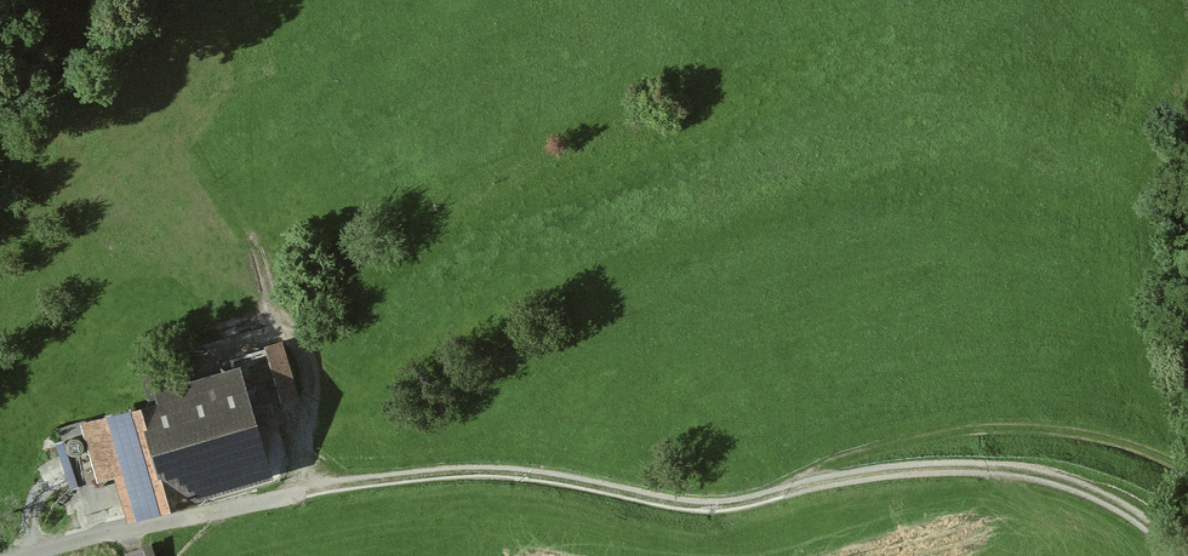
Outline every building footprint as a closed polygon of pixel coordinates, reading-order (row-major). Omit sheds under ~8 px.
[(228,372),(87,413),(120,523),(260,481),(228,372)] [(152,545),(126,554),(126,555),(156,555),(152,545)]
